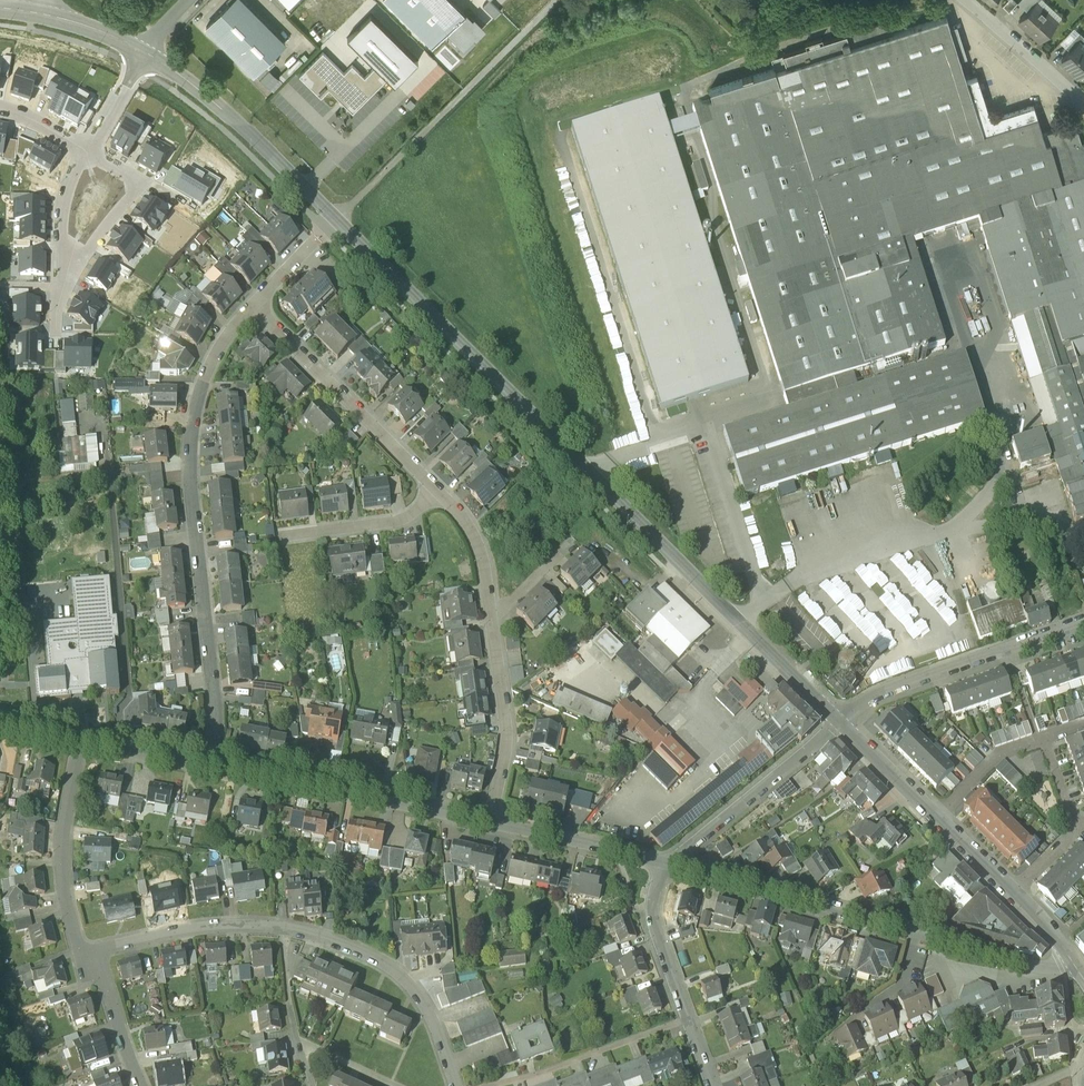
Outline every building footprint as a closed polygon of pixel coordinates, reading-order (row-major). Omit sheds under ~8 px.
[(243,0),(232,0),(206,26),(253,73),(272,55),(285,42),(243,0)] [(453,0),(385,0),(432,46),(448,30),(465,12),(453,0)] [(1017,3),(1014,0),(1008,0),(1002,6),(1009,12),(1017,3)] [(1017,2),(1028,12),(1036,3),(1037,3),(1040,0),(1020,0),(1017,2)] [(1037,3),(1057,22),(1061,17),(1044,0),(1040,0),(1037,3)] [(501,13),(489,1),(483,7),(495,19),(501,13)] [(1018,22),(1039,41),(1040,40),(1038,39),(1055,21),(1056,22),(1057,22),(1037,3),(1036,3),(1028,12),(1018,22)] [(480,27),(465,12),(448,30),(463,45),(480,27)] [(375,66),(387,78),(394,85),(418,61),(370,14),(347,38),(375,66)] [(960,59),(949,27),(946,16),(892,33),(871,40),(867,27),(820,42),(819,40),(808,43),(809,46),(771,58),(774,68),(710,89),(714,102),(693,108),(696,118),(700,132),(740,257),(742,265),(746,277),(784,396),(843,378),(905,358),(945,345),(912,242),(978,221),(1040,413),(1057,465),(1065,492),(1068,501),(1076,525),(1083,522),(1083,151),(1075,123),(1042,134),(1033,105),(990,119),(977,77),(966,80),(960,59)] [(888,20),(867,27),(871,40),(892,33),(888,20)] [(1038,39),(1040,40),(1056,22),(1055,21),(1038,39)] [(957,25),(949,27),(960,59),(967,57),(957,25)] [(1060,42),(1065,46),(1079,32),(1074,27),(1060,42)] [(1070,51),(1078,42),(1081,45),(1083,41),(1083,37),(1079,32),(1065,46),(1070,51)] [(1081,45),(1078,42),(1070,51),(1061,60),(1068,67),(1065,69),(1071,74),(1073,72),(1078,76),(1083,71),(1083,72),(1083,47),(1081,45)] [(323,52),(299,75),(321,97),(329,89),(342,102),(352,112),(387,78),(375,66),(365,77),(352,64),(344,73),(323,52)] [(274,56),(265,64),(269,68),(278,60),(274,56)] [(290,67),(293,70),(302,61),(299,57),(290,67)] [(3,61),(0,78),(8,79),(12,59),(3,58),(2,61),(3,61)] [(260,78),(269,68),(265,64),(256,74),(260,78)] [(279,78),(283,81),(293,70),(290,67),(288,66),(278,76),(279,78)] [(278,76),(269,68),(260,78),(270,88),(279,78),(278,76)] [(50,72),(40,69),(37,78),(37,79),(34,88),(43,91),(44,88),(50,72)] [(29,102),(34,88),(37,79),(37,78),(19,72),(11,96),(29,102)] [(50,91),(56,81),(58,78),(50,72),(44,88),(50,91)] [(279,78),(270,88),(273,91),(283,81),(279,78)] [(61,118),(76,92),(56,81),(50,91),(48,98),(55,103),(49,112),(61,118)] [(80,124),(87,111),(93,102),(76,92),(61,118),(78,128),(80,124)] [(658,101),(571,128),(661,410),(748,383),(671,141),(667,127),(658,101)] [(87,111),(80,124),(86,128),(94,115),(87,111)] [(696,118),(667,127),(671,141),(700,132),(696,118)] [(115,141),(111,148),(118,152),(119,149),(123,152),(121,154),(128,158),(136,144),(144,131),(143,130),(129,123),(127,121),(125,124),(124,124),(122,127),(119,125),(111,139),(115,141)] [(152,130),(145,127),(143,130),(144,131),(136,144),(142,148),(147,138),(152,130)] [(140,150),(146,153),(153,141),(147,138),(142,148),(140,150)] [(27,154),(32,155),(37,146),(18,139),(17,143),(16,157),(24,160),(27,154)] [(16,163),(16,157),(17,143),(6,141),(2,157),(1,160),(16,163)] [(169,151),(153,141),(146,153),(140,165),(156,174),(169,151)] [(40,142),(37,146),(32,155),(28,162),(29,162),(49,174),(50,174),(61,154),(60,154),(40,143),(41,142),(40,142)] [(701,191),(701,192),(708,190),(699,162),(692,165),(693,167),(701,191)] [(689,168),(697,192),(701,191),(693,167),(689,168)] [(175,191),(184,176),(172,168),(163,184),(175,191)] [(205,179),(187,170),(184,176),(175,191),(202,206),(208,196),(209,197),(218,183),(206,176),(205,179)] [(701,192),(701,191),(697,192),(694,193),(696,200),(703,198),(701,192)] [(9,203),(15,203),(30,203),(30,196),(9,195),(9,203)] [(156,197),(151,204),(168,215),(172,209),(156,197)] [(168,215),(151,204),(146,200),(138,212),(137,211),(132,218),(136,221),(147,229),(153,233),(159,224),(161,225),(168,216),(168,215)] [(15,222),(21,222),(45,223),(46,204),(30,203),(15,203),(15,222)] [(280,218),(285,223),(290,218),(275,204),(270,210),(280,219),(280,218)] [(280,219),(271,228),(288,245),(298,235),(295,233),(285,223),(280,218),(280,219)] [(300,228),(290,218),(285,223),(295,233),(300,228)] [(147,229),(136,221),(133,226),(144,233),(147,229)] [(21,222),(21,242),(30,242),(44,243),(45,223),(21,222)] [(241,229),(247,234),(252,229),(246,223),(241,229)] [(279,256),(288,245),(271,228),(261,238),(261,239),(266,243),(279,256)] [(128,263),(142,244),(133,237),(122,229),(118,235),(116,234),(111,241),(112,242),(108,248),(128,263)] [(252,229),(247,234),(261,248),(266,243),(261,239),(261,238),(252,229)] [(137,231),(133,237),(142,244),(149,249),(153,243),(137,231)] [(211,240),(203,233),(196,240),(203,248),(211,240)] [(256,253),(261,248),(247,234),(242,239),(246,243),(250,247),(256,253)] [(250,247),(246,243),(236,253),(240,257),(250,247)] [(250,247),(240,257),(260,275),(269,265),(256,253),(250,247)] [(44,256),(36,256),(20,256),(20,276),(44,276),(44,256)] [(250,285),(260,275),(240,257),(231,266),(231,267),(237,273),(250,285)] [(218,264),(219,264),(232,278),(233,277),(237,273),(231,267),(231,266),(223,258),(218,264)] [(91,272),(85,281),(94,286),(95,285),(107,292),(119,274),(113,270),(99,262),(92,273),(91,272)] [(113,270),(119,274),(128,280),(132,273),(118,264),(113,270)] [(233,278),(232,278),(219,264),(214,269),(223,279),(224,278),(228,283),(233,278)] [(742,265),(738,267),(741,278),(746,277),(742,265)] [(206,280),(212,287),(232,305),(241,295),(228,283),(224,278),(223,279),(214,269),(204,279),(206,280)] [(292,296),(293,297),(307,311),(311,315),(320,306),(333,293),(314,275),(292,296)] [(212,287),(206,280),(196,290),(197,291),(203,296),(212,287)] [(613,347),(623,343),(603,284),(594,287),(613,347)] [(222,315),(232,305),(212,287),(203,296),(203,297),(209,303),(222,315)] [(9,302),(13,302),(13,301),(29,301),(29,291),(9,291),(9,302)] [(202,306),(204,308),(209,303),(203,297),(203,296),(197,291),(192,296),(202,306)] [(40,301),(29,301),(13,301),(13,302),(13,325),(40,326),(40,318),(43,318),(44,292),(40,292),(40,301)] [(85,298),(96,305),(100,299),(88,292),(85,298)] [(166,313),(174,318),(181,306),(185,309),(189,301),(192,296),(188,292),(175,296),(166,313)] [(335,296),(333,293),(320,306),(322,309),(335,296)] [(73,309),(69,315),(70,316),(82,323),(88,327),(89,325),(91,326),(92,326),(92,325),(102,308),(96,305),(85,298),(81,296),(80,296),(80,297),(77,302),(76,302),(72,309),(73,309)] [(192,296),(189,301),(201,308),(202,306),(192,296)] [(297,320),(307,311),(293,297),(284,307),(297,320)] [(189,310),(197,315),(201,308),(189,301),(185,309),(189,311),(189,310)] [(744,305),(751,324),(757,322),(751,303),(744,305)] [(175,318),(182,323),(203,335),(210,323),(197,315),(189,310),(189,311),(185,309),(181,306),(174,318),(175,318)] [(315,316),(322,309),(320,306),(311,315),(313,318),(315,316)] [(332,309),(320,322),(326,328),(335,319),(335,320),(339,316),(332,309)] [(310,332),(320,322),(315,316),(313,318),(304,327),(310,332)] [(182,323),(175,318),(169,330),(176,334),(182,323)] [(316,338),(327,349),(346,330),(335,320),(335,319),(326,328),(316,338)] [(81,325),(73,325),(73,333),(93,334),(93,327),(92,326),(91,326),(89,325),(88,327),(82,323),(81,325)] [(196,347),(203,335),(182,323),(176,334),(175,334),(181,338),(196,347)] [(346,330),(356,341),(360,337),(367,344),(368,342),(351,325),(346,330)] [(164,336),(178,344),(181,338),(175,334),(176,334),(169,330),(164,327),(160,333),(164,336)] [(356,341),(346,330),(327,349),(338,360),(348,350),(357,341),(356,341)] [(165,344),(178,352),(181,346),(178,344),(164,336),(160,342),(164,345),(165,344)] [(348,350),(354,356),(367,344),(360,337),(356,341),(357,341),(348,350)] [(260,364),(264,367),(278,353),(263,338),(253,348),(246,355),(246,356),(257,367),(260,364)] [(41,368),(42,352),(42,339),(18,339),(17,367),(41,368)] [(234,354),(241,361),(246,356),(246,355),(253,348),(247,341),(234,354)] [(74,342),(74,343),(66,343),(65,354),(65,368),(90,368),(91,344),(82,343),(82,342),(74,342)] [(179,376),(179,374),(180,374),(182,373),(184,372),(186,371),(186,370),(188,372),(194,362),(185,356),(178,352),(165,344),(164,345),(159,354),(155,364),(151,375),(150,376),(160,376),(177,376),(179,376)] [(372,349),(367,344),(354,356),(359,361),(365,354),(366,355),(372,349)] [(374,358),(382,366),(387,361),(373,348),(372,349),(366,355),(371,360),(374,358)] [(56,352),(42,352),(41,368),(41,372),(55,372),(55,354),(56,354),(56,352)] [(65,374),(65,368),(65,354),(56,354),(55,354),(55,372),(55,373),(65,374)] [(357,374),(365,383),(382,366),(374,358),(371,360),(366,355),(365,354),(359,361),(354,366),(359,372),(357,374)] [(909,373),(885,380),(906,446),(970,426),(985,421),(964,355),(954,358),(909,373)] [(909,373),(905,358),(843,378),(848,392),(885,380),(909,373)] [(287,389),(296,398),(310,385),(287,363),(279,371),(269,381),(267,382),(277,391),(283,385),(287,389)] [(413,372),(418,378),(426,371),(420,365),(413,372)] [(264,376),(269,381),(279,371),(274,366),(264,376)] [(369,391),(377,399),(389,387),(396,380),(382,366),(365,383),(372,389),(369,391)] [(146,382),(159,383),(160,376),(150,376),(151,375),(146,375),(146,382)] [(389,387),(394,392),(399,387),(404,382),(399,377),(396,380),(389,387)] [(399,387),(404,392),(405,390),(413,382),(409,378),(404,382),(399,387)] [(843,378),(784,396),(784,397),(789,411),(848,392),(843,378)] [(841,467),(874,457),(888,452),(906,446),(885,380),(848,392),(789,411),(723,432),(744,498),(778,487),(793,483),(826,472),(841,467)] [(63,396),(62,381),(54,382),(55,397),(63,396)] [(86,396),(92,396),(94,395),(94,391),(93,383),(93,381),(85,382),(86,396)] [(104,382),(93,383),(94,391),(105,390),(104,382)] [(129,393),(130,393),(130,390),(130,382),(115,382),(115,393),(129,393)] [(283,385),(277,391),(280,395),(287,389),(283,385)] [(388,407),(405,425),(421,409),(423,408),(405,390),(404,392),(388,407)] [(149,411),(177,411),(177,392),(159,392),(159,391),(150,391),(150,396),(149,411)] [(432,401),(435,405),(443,396),(440,393),(432,401)] [(78,397),(79,412),(94,411),(92,396),(86,396),(78,397)] [(217,399),(219,416),(238,414),(236,397),(217,399)] [(421,409),(426,414),(435,405),(432,401),(430,400),(423,408),(421,409)] [(62,425),(74,423),(72,401),(60,402),(62,425)] [(304,417),(326,439),(342,424),(320,402),(304,417)] [(441,411),(435,405),(426,414),(424,416),(429,421),(433,417),(434,418),(441,411)] [(1016,408),(1005,411),(1007,422),(1018,420),(1016,408)] [(238,414),(240,430),(249,429),(247,413),(238,414)] [(219,416),(221,432),(240,430),(238,414),(219,416)] [(424,445),(431,452),(441,442),(450,434),(452,432),(443,422),(441,424),(434,418),(433,417),(429,421),(427,424),(428,424),(414,437),(423,445),(424,445)] [(74,423),(62,425),(64,438),(77,437),(75,423),(74,423)] [(450,434),(454,439),(464,429),(459,424),(452,432),(450,434)] [(469,434),(464,429),(454,439),(459,443),(469,434)] [(221,432),(223,449),(242,447),(241,439),(240,430),(221,432)] [(1016,432),(1018,439),(1025,437),(1023,430),(1016,432)] [(339,442),(348,451),(359,441),(349,431),(339,442)] [(1050,460),(1041,433),(1012,443),(1020,470),(1050,460)] [(148,465),(161,464),(167,463),(164,436),(146,438),(147,448),(148,456),(147,456),(148,465)] [(88,465),(96,464),(94,437),(85,438),(88,465)] [(65,452),(66,467),(88,465),(85,438),(64,440),(65,452)] [(147,448),(146,438),(131,440),(132,450),(147,448)] [(241,439),(242,447),(250,446),(250,438),(241,439)] [(447,470),(455,479),(469,466),(471,464),(476,460),(475,460),(469,453),(459,443),(451,452),(441,462),(448,470),(447,470)] [(243,463),(242,447),(223,449),(224,465),(237,464),(243,463)] [(475,460),(480,454),(474,448),(469,453),(475,460)] [(891,462),(888,452),(874,457),(877,466),(891,462)] [(471,464),(477,470),(486,461),(488,459),(482,453),(480,454),(475,460),(476,460),(471,464)] [(493,468),(486,461),(477,470),(470,477),(476,483),(487,473),(489,471),(493,468)] [(66,467),(60,467),(61,474),(97,470),(96,464),(88,465),(66,467)] [(162,472),(161,464),(148,465),(143,465),(143,467),(144,467),(144,474),(149,474),(162,472)] [(224,465),(225,474),(238,473),(237,464),(224,465)] [(212,475),(225,474),(224,465),(211,467),(212,475)] [(1047,507),(1063,502),(1061,494),(1065,492),(1057,465),(1028,474),(1032,487),(1039,484),(1047,507)] [(130,468),(131,476),(144,474),(144,467),(143,467),(130,468)] [(844,477),(841,467),(826,472),(829,481),(844,477)] [(489,471),(504,488),(508,484),(493,468),(489,471)] [(494,491),(497,495),(504,488),(489,471),(487,473),(499,486),(494,491)] [(149,474),(151,486),(163,485),(162,472),(149,474)] [(238,480),(238,473),(225,474),(226,481),(238,480)] [(470,493),(483,507),(497,495),(494,491),(499,486),(487,473),(476,483),(473,485),(476,488),(470,493)] [(266,480),(262,474),(255,479),(259,485),(266,480)] [(1024,489),(1032,487),(1028,474),(1020,477),(1024,489)] [(387,480),(389,497),(402,495),(399,479),(387,480)] [(362,495),(364,510),(383,508),(383,506),(390,505),(389,497),(387,480),(361,484),(362,493),(361,493),(362,495)] [(345,488),(346,498),(356,497),(354,481),(343,483),(344,488),(345,488)] [(796,491),(793,483),(778,487),(781,496),(796,491)] [(164,493),(163,485),(151,486),(152,494),(164,493)] [(209,487),(212,513),(230,511),(229,503),(230,503),(229,493),(228,493),(227,485),(209,487)] [(304,492),(306,504),(314,503),(312,488),(303,489),(304,492)] [(319,491),(322,515),(348,511),(346,498),(345,488),(344,488),(319,491)] [(280,499),(283,521),(308,517),(306,504),(304,492),(293,494),(293,497),(280,499)] [(174,504),(173,497),(171,497),(171,495),(152,497),(154,515),(173,513),(172,504),(174,504)] [(231,519),(230,511),(212,513),(215,539),(233,537),(232,528),(233,528),(232,519),(231,519)] [(175,512),(173,513),(154,515),(145,516),(147,536),(160,535),(159,531),(177,530),(175,512)] [(276,543),(275,529),(265,530),(266,544),(276,543)] [(128,530),(119,531),(119,540),(129,540),(128,530)] [(147,536),(148,544),(160,542),(160,535),(147,536)] [(233,540),(234,548),(246,546),(245,539),(233,540)] [(415,560),(416,565),(429,564),(425,539),(413,540),(416,560),(415,560)] [(389,543),(391,563),(415,560),(416,560),(413,540),(389,543)] [(161,550),(160,542),(148,544),(149,551),(161,550)] [(247,554),(246,546),(234,548),(234,555),(247,554)] [(332,559),(334,577),(357,574),(357,572),(365,571),(362,547),(360,547),(361,549),(341,551),(340,549),(327,551),(329,559),(332,559)] [(161,550),(162,556),(177,555),(177,548),(161,550)] [(583,553),(572,564),(589,581),(600,570),(583,553)] [(105,565),(105,554),(96,554),(97,565),(105,565)] [(161,557),(162,566),(164,579),(164,580),(182,577),(179,555),(177,555),(162,556),(161,557)] [(369,558),(371,575),(385,573),(382,556),(369,558)] [(154,566),(162,566),(161,557),(153,558),(154,566)] [(217,561),(220,587),(238,585),(237,577),(238,577),(237,567),(236,567),(235,559),(217,561)] [(918,628),(926,621),(871,560),(857,573),(874,591),(880,585),(890,596),(883,602),(888,607),(888,608),(899,620),(905,615),(915,625),(908,631),(916,640),(923,634),(918,628)] [(581,589),(589,581),(572,564),(561,575),(578,592),(581,589)] [(822,587),(884,657),(899,644),(888,631),(880,622),(873,628),(861,614),(867,609),(847,586),(839,592),(834,586),(841,580),(836,574),(822,587)] [(166,602),(167,602),(184,601),(185,600),(182,577),(164,580),(165,593),(166,602)] [(72,582),(73,602),(111,599),(109,579),(72,582)] [(153,593),(156,594),(165,593),(164,580),(151,581),(153,593)] [(551,584),(562,595),(567,591),(556,580),(551,584)] [(589,581),(581,589),(585,594),(593,585),(589,581)] [(980,586),(983,604),(999,601),(995,583),(980,586)] [(239,593),(238,585),(220,587),(223,613),(241,611),(240,602),(241,602),(240,592),(239,593)] [(646,631),(654,638),(678,662),(709,630),(663,586),(652,597),(666,610),(646,630),(646,631)] [(1015,590),(1019,602),(1028,598),(1024,587),(1015,590)] [(1052,598),(1048,587),(1042,589),(1046,601),(1045,601),(1049,612),(1056,610),(1052,598)] [(462,629),(463,629),(462,622),(478,620),(474,594),(468,594),(467,588),(457,589),(458,596),(458,599),(466,598),(472,597),(475,618),(460,621),(461,622),(462,629)] [(444,596),(444,598),(458,596),(457,589),(443,591),(444,596)] [(540,591),(529,602),(546,619),(557,608),(540,591)] [(966,601),(977,598),(974,591),(964,595),(966,601)] [(635,629),(641,635),(643,633),(644,633),(646,631),(646,630),(666,610),(652,597),(647,592),(625,615),(637,627),(635,629)] [(166,602),(165,593),(156,594),(157,603),(166,602)] [(808,594),(801,598),(807,610),(814,606),(808,594)] [(444,632),(448,631),(447,621),(448,621),(447,613),(443,614),(441,598),(444,598),(444,596),(439,596),(444,632)] [(448,621),(449,624),(461,622),(460,621),(475,618),(472,597),(466,598),(458,599),(458,596),(444,598),(441,598),(443,614),(447,613),(448,621)] [(1019,602),(1029,631),(1050,623),(1044,607),(1035,610),(1030,598),(1028,598),(1019,602)] [(71,695),(91,693),(89,659),(116,656),(114,639),(118,639),(117,618),(113,619),(111,599),(73,602),(75,622),(54,624),(44,635),(47,669),(34,670),(35,683),(38,683),(38,688),(70,686),(71,695)] [(1016,599),(981,612),(971,615),(980,641),(1025,625),(1016,599)] [(185,608),(184,601),(167,602),(168,609),(168,610),(185,608)] [(967,604),(971,615),(981,612),(977,601),(967,604)] [(533,632),(546,619),(529,602),(516,614),(533,632)] [(125,606),(126,621),(134,620),(134,610),(131,605),(125,606)] [(155,610),(156,618),(169,616),(168,610),(168,609),(158,610),(155,610)] [(241,614),(242,622),(254,620),(253,613),(241,614)] [(169,624),(169,616),(156,618),(157,625),(169,624)] [(255,628),(254,620),(242,622),(243,629),(255,628)] [(448,631),(450,631),(462,629),(461,622),(449,624),(448,621),(447,621),(448,631)] [(43,624),(44,635),(54,624),(43,624)] [(170,640),(172,653),(190,651),(188,629),(169,631),(170,640)] [(463,629),(462,629),(450,631),(451,638),(451,639),(454,639),(454,638),(466,636),(465,629),(463,629)] [(170,640),(169,631),(160,632),(161,641),(162,641),(170,640)] [(593,644),(611,663),(616,658),(616,657),(623,649),(605,632),(593,644)] [(226,635),(229,661),(246,659),(246,651),(247,650),(245,641),(244,633),(226,635)] [(454,638),(454,639),(456,653),(457,663),(473,661),(480,660),(479,653),(480,652),(478,637),(476,636),(466,637),(466,636),(454,638)] [(507,652),(513,651),(511,637),(505,638),(507,652)] [(518,637),(511,637),(513,651),(520,650),(518,637)] [(323,647),(331,646),(331,639),(331,638),(322,638),(323,647)] [(449,654),(456,653),(454,639),(451,639),(451,638),(447,639),(449,654)] [(671,669),(678,662),(654,638),(638,654),(678,693),(690,693),(692,690),(687,685),(671,669)] [(172,653),(170,640),(162,641),(164,654),(172,653)] [(316,643),(308,641),(307,650),(315,651),(316,643)] [(616,658),(665,706),(678,693),(638,654),(628,645),(623,649),(616,657),(616,658)] [(246,651),(246,659),(257,657),(259,657),(258,649),(247,650),(246,651)] [(193,674),(190,651),(172,653),(173,666),(174,676),(175,676),(185,675),(193,674)] [(1083,680),(1083,657),(1083,653),(1071,658),(1080,682),(1083,680)] [(283,668),(289,659),(282,655),(277,664),(283,668)] [(119,695),(116,656),(89,659),(91,693),(106,692),(107,696),(119,695)] [(257,657),(246,659),(247,667),(248,667),(258,666),(257,657)] [(1068,686),(1080,682),(1071,658),(1060,662),(1068,686)] [(247,667),(246,659),(229,661),(231,686),(249,684),(248,676),(249,676),(248,667),(247,667)] [(457,663),(458,670),(473,668),(473,661),(457,663)] [(846,666),(851,676),(861,670),(856,661),(846,666)] [(1057,690),(1068,686),(1060,662),(1048,666),(1057,690)] [(165,677),(174,676),(173,666),(164,667),(165,677)] [(1045,694),(1057,690),(1048,666),(1037,670),(1045,694)] [(516,668),(518,685),(524,681),(522,667),(516,668)] [(407,668),(399,669),(399,677),(407,677),(407,668)] [(475,676),(473,668),(458,670),(454,671),(456,683),(462,682),(462,677),(475,676)] [(509,669),(512,690),(518,685),(516,668),(509,669)] [(1033,698),(1045,694),(1037,670),(1025,674),(1029,684),(1033,698)] [(740,671),(731,681),(741,690),(750,681),(740,671)] [(842,699),(843,700),(856,686),(856,685),(843,671),(842,671),(828,684),(828,686),(842,699)] [(1003,672),(991,676),(999,700),(1011,696),(1003,672)] [(1018,674),(1022,687),(1029,684),(1025,674),(1024,672),(1018,674)] [(176,683),(177,690),(187,689),(185,675),(175,676),(176,683)] [(462,682),(465,700),(486,697),(483,678),(478,675),(475,676),(462,677),(462,682)] [(991,676),(979,680),(988,704),(999,700),(991,676)] [(739,692),(752,705),(764,693),(750,680),(750,681),(741,690),(739,692)] [(979,680),(968,684),(976,708),(988,704),(979,680)] [(739,692),(741,690),(731,681),(723,689),(725,690),(744,708),(743,708),(746,711),(752,705),(739,692)] [(1080,682),(1068,686),(1070,692),(1082,688),(1080,682)] [(164,692),(175,690),(177,690),(176,683),(163,684),(164,692)] [(968,684),(956,688),(965,712),(976,708),(968,684)] [(775,695),(778,692),(771,685),(764,693),(771,700),(772,698),(775,695)] [(36,689),(37,702),(71,699),(71,695),(70,686),(38,688),(36,689)] [(265,686),(264,693),(280,695),(281,688),(265,686)] [(1057,690),(1059,696),(1070,692),(1068,686),(1057,690)] [(768,709),(778,719),(778,720),(784,714),(788,714),(793,719),(803,709),(782,688),(778,692),(775,695),(772,698),(771,700),(768,703),(768,709)] [(953,717),(965,712),(956,688),(944,693),(953,717)] [(187,689),(177,690),(175,690),(176,697),(188,696),(187,689)] [(734,718),(743,708),(744,708),(725,690),(715,699),(734,718)] [(1059,696),(1057,690),(1045,694),(1047,700),(1059,696)] [(552,706),(604,729),(611,713),(559,691),(552,706)] [(264,700),(264,693),(252,692),(251,699),(264,700)] [(132,695),(133,702),(140,701),(153,700),(153,694),(132,695)] [(1047,700),(1045,694),(1033,698),(1035,704),(1047,700)] [(938,696),(929,700),(934,715),(944,712),(938,696)] [(999,700),(1002,707),(1014,703),(1011,696),(999,700)] [(489,717),(486,697),(465,700),(467,719),(467,720),(484,718),(489,717)] [(251,707),(251,699),(239,698),(238,705),(251,707)] [(531,700),(524,698),(521,706),(528,708),(531,700)] [(263,708),(264,700),(251,699),(251,707),(263,708)] [(153,700),(140,701),(141,719),(144,720),(142,729),(150,730),(153,715),(154,715),(154,711),(154,710),(154,703),(153,700)] [(999,700),(988,704),(990,711),(1002,707),(999,700)] [(142,729),(144,720),(141,719),(140,701),(133,702),(133,704),(132,704),(132,705),(124,713),(123,713),(123,714),(125,714),(126,730),(140,729),(140,730),(142,729)] [(1080,718),(1083,717),(1083,714),(1080,704),(1081,704),(1080,701),(1074,703),(1075,706),(1080,718)] [(643,710),(640,713),(638,715),(631,708),(625,702),(612,715),(631,734),(635,730),(649,744),(653,740),(662,731),(648,717),(649,716),(643,710)] [(329,705),(328,714),(342,716),(344,708),(329,705)] [(391,706),(393,731),(401,730),(402,730),(399,705),(391,706)] [(633,706),(631,708),(638,715),(640,713),(633,706)] [(1080,718),(1075,706),(1070,708),(1074,720),(1080,718)] [(171,713),(170,717),(181,719),(182,709),(172,708),(171,713)] [(308,737),(323,740),(328,714),(321,712),(321,710),(308,708),(306,719),(311,720),(309,736),(308,737)] [(1064,710),(1068,722),(1074,720),(1070,708),(1064,710)] [(410,709),(401,710),(402,719),(411,718),(410,709)] [(819,725),(803,709),(793,719),(785,727),(798,740),(801,743),(819,725)] [(166,736),(167,735),(170,717),(171,713),(161,711),(154,710),(154,711),(154,715),(153,715),(150,730),(149,733),(166,736)] [(874,726),(880,732),(899,713),(896,710),(889,711),(874,726)] [(1068,722),(1064,710),(1058,712),(1062,724),(1068,722)] [(357,711),(355,720),(366,722),(366,724),(373,725),(375,715),(357,711)] [(911,724),(900,712),(899,713),(880,732),(879,733),(898,751),(915,733),(916,733),(909,726),(911,724)] [(1021,724),(1028,722),(1024,713),(1016,716),(1019,725),(1021,724)] [(342,716),(328,714),(323,740),(337,743),(339,733),(342,716)] [(785,727),(793,719),(788,714),(784,714),(778,720),(778,719),(758,735),(755,738),(758,742),(738,759),(740,762),(752,776),(773,759),(798,740),(785,727)] [(181,719),(170,717),(167,735),(184,738),(187,720),(181,719)] [(302,735),(309,736),(311,720),(306,719),(299,717),(302,735)] [(465,730),(470,729),(486,727),(484,718),(467,720),(467,719),(463,719),(465,730)] [(1035,720),(1039,732),(1045,730),(1041,718),(1035,720)] [(351,740),(383,747),(388,726),(378,724),(377,726),(373,725),(366,724),(366,722),(355,720),(351,740)] [(1028,722),(1021,724),(1026,737),(1032,735),(1028,722)] [(543,750),(554,752),(557,737),(555,736),(557,727),(539,724),(536,736),(534,736),(532,747),(532,748),(543,750)] [(1019,725),(1015,727),(1019,739),(1026,737),(1021,724),(1019,725)] [(289,728),(291,740),(298,739),(297,727),(289,728)] [(486,727),(470,729),(470,737),(487,735),(486,727)] [(1015,727),(1009,729),(1013,741),(1019,739),(1015,727)] [(200,730),(192,728),(190,735),(199,737),(200,730)] [(1009,729),(1002,731),(1007,744),(1013,741),(1009,729)] [(238,748),(249,751),(253,732),(242,730),(241,736),(237,735),(236,742),(239,743),(238,748)] [(401,730),(393,731),(391,743),(399,745),(401,730)] [(662,731),(653,740),(660,748),(653,755),(679,781),(695,765),(669,739),(671,738),(663,730),(662,731)] [(996,733),(1001,746),(1007,744),(1002,731),(996,733)] [(249,751),(266,754),(269,737),(270,735),(253,732),(249,751)] [(335,753),(342,754),(345,735),(339,733),(337,743),(335,753)] [(461,744),(457,733),(448,737),(453,747),(461,744)] [(898,751),(905,759),(923,741),(915,733),(898,751)] [(990,735),(994,748),(1001,746),(996,733),(990,735)] [(985,739),(980,734),(974,740),(980,745),(985,739)] [(1067,745),(1078,741),(1076,735),(1065,739),(1067,745)] [(611,748),(615,741),(602,736),(599,743),(611,748)] [(286,740),(269,737),(266,754),(266,755),(283,759),(286,740)] [(626,741),(616,737),(615,741),(620,744),(620,746),(624,748),(626,741)] [(1071,757),(1083,753),(1083,739),(1078,741),(1067,745),(1071,757)] [(647,749),(653,755),(660,748),(653,740),(649,744),(650,745),(647,749)] [(905,759),(913,766),(931,748),(923,741),(905,759)] [(817,774),(822,779),(847,754),(836,743),(821,754),(829,763),(817,774)] [(530,746),(527,760),(540,763),(543,750),(532,748),(532,747),(530,746)] [(913,766),(920,774),(938,756),(931,748),(913,766)] [(413,781),(433,784),(439,754),(419,750),(416,768),(413,781)] [(944,750),(938,756),(946,763),(951,757),(944,750)] [(983,760),(974,751),(969,755),(979,765),(983,760)] [(340,765),(342,754),(335,753),(331,752),(329,764),(340,765)] [(1075,768),(1083,765),(1083,753),(1071,757),(1075,768)] [(857,764),(847,754),(822,779),(828,786),(830,784),(840,774),(843,777),(857,764)] [(667,792),(679,781),(653,755),(642,766),(667,792)] [(979,765),(969,755),(965,760),(974,769),(979,765)] [(920,774),(928,781),(946,763),(938,756),(920,774)] [(485,770),(492,772),(494,760),(487,758),(485,770)] [(538,773),(540,763),(527,760),(525,770),(538,773)] [(994,770),(999,774),(1008,765),(1004,760),(994,770)] [(685,807),(697,821),(752,776),(740,762),(685,807)] [(954,771),(946,763),(928,781),(936,789),(941,784),(946,779),(950,774),(954,771)] [(31,783),(40,785),(51,787),(51,786),(48,785),(50,776),(53,777),(54,768),(37,764),(35,775),(32,775),(31,783)] [(960,765),(955,769),(964,779),(969,774),(960,765)] [(999,774),(1004,779),(1013,770),(1008,765),(999,774)] [(1079,779),(1083,777),(1083,765),(1075,768),(1079,779)] [(405,768),(406,781),(413,781),(416,768),(412,767),(405,768)] [(465,792),(466,789),(470,770),(455,767),(450,789),(465,792)] [(13,780),(19,782),(20,781),(23,770),(15,768),(13,780)] [(486,773),(470,770),(466,789),(481,793),(486,773)] [(1004,779),(1008,784),(1018,774),(1013,770),(1004,779)] [(856,789),(862,796),(875,783),(864,772),(852,784),(843,793),(840,796),(844,801),(848,797),(856,789)] [(840,774),(830,784),(838,788),(846,780),(843,777),(840,774)] [(950,774),(946,779),(955,788),(960,784),(950,774)] [(1008,784),(1013,789),(1023,779),(1018,774),(1008,784)] [(106,797),(120,799),(120,796),(123,781),(101,777),(98,796),(106,797)] [(816,785),(822,792),(828,786),(822,779),(816,785)] [(838,788),(843,793),(852,784),(847,779),(846,780),(838,788)] [(955,788),(946,779),(941,784),(950,793),(955,788)] [(1015,791),(1018,793),(1027,784),(1023,779),(1013,789),(1015,791)] [(26,782),(20,781),(19,782),(17,792),(24,793),(26,782)] [(788,782),(772,794),(776,799),(792,787),(788,782)] [(886,794),(875,783),(862,796),(854,804),(859,809),(866,802),(865,801),(867,800),(873,807),(886,794)] [(48,800),(51,787),(40,785),(37,798),(48,800)] [(526,806),(541,810),(546,791),(547,788),(531,785),(530,792),(526,791),(525,798),(528,799),(526,806)] [(154,805),(169,808),(172,791),(150,786),(147,804),(154,805)] [(796,792),(792,787),(776,799),(778,802),(783,798),(786,800),(796,792)] [(947,794),(941,787),(936,792),(942,798),(947,794)] [(980,793),(989,801),(993,797),(985,788),(980,793)] [(848,797),(854,804),(862,796),(856,789),(848,797)] [(558,794),(546,791),(541,810),(563,815),(568,793),(559,791),(558,794)] [(964,801),(968,805),(978,796),(973,791),(964,801)] [(571,808),(588,812),(592,796),(575,792),(571,808)] [(963,810),(972,819),(989,801),(980,793),(978,796),(968,805),(963,810)] [(195,813),(208,815),(211,798),(196,795),(195,797),(189,796),(186,810),(195,812),(195,813)] [(129,797),(120,796),(120,799),(118,809),(116,819),(124,820),(126,813),(129,797)] [(120,799),(106,797),(105,807),(118,809),(120,799)] [(126,813),(132,814),(135,799),(129,797),(126,813)] [(1001,805),(993,797),(989,801),(989,802),(996,810),(1001,805)] [(143,800),(135,799),(132,814),(134,815),(140,816),(143,800)] [(972,819),(980,826),(996,810),(989,802),(989,801),(972,819)] [(246,826),(257,828),(261,807),(241,803),(237,822),(246,823),(246,826)] [(167,816),(169,808),(154,805),(153,813),(167,816)] [(662,850),(697,821),(685,807),(650,835),(662,850)] [(175,824),(183,825),(185,820),(186,810),(178,809),(175,824)] [(864,822),(865,821),(875,815),(872,809),(860,816),(864,822)] [(186,810),(185,820),(205,824),(208,815),(195,813),(195,812),(186,810)] [(290,825),(293,812),(282,810),(279,822),(290,825)] [(290,825),(303,828),(306,814),(307,815),(307,812),(293,810),(293,812),(290,825)] [(807,810),(803,813),(810,824),(817,820),(813,815),(811,816),(807,810)] [(980,826),(988,834),(1004,818),(996,810),(980,826)] [(133,824),(134,815),(132,814),(126,813),(124,820),(124,823),(133,824)] [(19,816),(11,814),(8,830),(16,832),(18,823),(19,816)] [(329,819),(307,815),(306,814),(303,828),(303,831),(302,834),(312,836),(324,839),(325,839),(329,819)] [(18,823),(28,824),(30,825),(31,818),(19,816),(18,823)] [(776,816),(767,822),(771,829),(780,823),(776,816)] [(42,820),(31,818),(30,825),(28,824),(28,829),(42,830),(42,820)] [(890,818),(876,832),(875,833),(882,840),(892,849),(906,834),(897,825),(896,826),(890,819),(891,819),(890,818)] [(988,834),(996,842),(1012,826),(1004,818),(988,834)] [(870,826),(865,821),(848,832),(856,840),(870,826)] [(28,824),(18,823),(16,832),(28,834),(28,829),(28,824)] [(349,844),(359,846),(363,825),(350,823),(345,846),(348,847),(349,844)] [(363,825),(359,846),(369,848),(369,851),(374,852),(380,853),(384,829),(363,825)] [(876,846),(882,840),(875,833),(876,832),(870,826),(856,840),(861,845),(866,841),(874,848),(876,847),(876,846)] [(996,842),(1004,850),(1020,834),(1012,826),(996,842)] [(24,857),(42,857),(42,830),(28,829),(28,834),(27,848),(25,848),(24,857)] [(27,848),(28,834),(16,832),(8,830),(7,836),(25,839),(25,848),(27,848)] [(760,839),(763,845),(768,842),(769,842),(777,837),(773,831),(760,839)] [(112,840),(123,842),(124,835),(122,835),(113,833),(112,840)] [(328,846),(336,848),(336,844),(338,835),(330,834),(328,846)] [(1011,858),(1012,858),(1029,841),(1028,841),(1020,834),(1004,850),(1011,858)] [(417,867),(424,869),(427,856),(424,855),(427,841),(419,840),(419,837),(409,835),(405,853),(405,854),(420,858),(417,867)] [(848,842),(844,835),(839,838),(843,845),(848,842)] [(324,839),(312,836),(311,844),(322,846),(324,839)] [(1034,836),(1029,841),(1036,848),(1041,843),(1034,836)] [(777,837),(769,842),(776,853),(784,848),(777,837)] [(141,840),(132,838),(129,850),(139,851),(141,840)] [(883,857),(892,849),(882,840),(876,846),(876,847),(874,848),(883,857)] [(105,863),(110,864),(111,843),(85,841),(84,859),(92,860),(91,863),(92,863),(105,863)] [(1036,848),(1029,841),(1012,858),(1020,867),(1025,862),(1034,852),(1037,850),(1036,848)] [(715,848),(722,859),(733,853),(726,842),(715,848)] [(762,862),(776,853),(769,842),(768,842),(763,845),(758,848),(757,848),(752,851),(752,852),(742,859),(746,865),(748,864),(749,863),(752,869),(762,862)] [(441,846),(430,843),(428,853),(438,856),(441,846)] [(343,845),(336,844),(336,848),(334,857),(341,858),(343,845)] [(790,844),(784,848),(791,859),(793,857),(797,855),(790,844)] [(468,867),(469,867),(473,849),(452,845),(449,859),(450,863),(462,866),(468,867)] [(1071,854),(1083,867),(1083,850),(1079,845),(1071,854)] [(336,848),(328,846),(326,855),(334,857),(336,848)] [(369,848),(359,846),(358,854),(374,857),(374,852),(369,851),(369,848)] [(784,848),(776,853),(762,862),(766,868),(769,873),(781,866),(791,859),(784,848)] [(379,869),(389,870),(389,864),(390,850),(383,849),(379,869)] [(496,854),(473,849),(469,867),(468,872),(476,873),(475,877),(490,880),(496,854)] [(405,853),(390,850),(389,864),(389,870),(401,873),(405,854),(405,853)] [(1025,862),(1030,867),(1039,857),(1034,852),(1025,862)] [(805,867),(815,882),(822,878),(824,881),(838,872),(826,854),(805,867)] [(1062,862),(1080,880),(1083,876),(1083,867),(1071,854),(1062,862)] [(957,906),(964,912),(971,905),(965,899),(979,885),(948,855),(940,864),(938,862),(932,868),(934,869),(933,870),(940,877),(934,884),(958,906),(957,906)] [(508,879),(529,883),(534,862),(513,857),(508,879)] [(781,866),(785,871),(797,864),(793,857),(791,859),(781,866)] [(222,863),(223,869),(225,882),(225,883),(233,882),(232,878),(233,878),(231,867),(231,862),(222,863)] [(540,863),(534,862),(529,883),(535,885),(536,882),(540,863)] [(1062,862),(1054,871),(1072,889),(1080,880),(1062,862)] [(105,863),(92,863),(91,871),(104,872),(105,863)] [(562,868),(540,863),(536,882),(555,887),(557,887),(559,880),(562,868)] [(801,870),(797,864),(785,871),(789,878),(801,870)] [(241,866),(231,867),(233,878),(243,876),(241,866)] [(444,866),(446,885),(455,884),(453,868),(450,866),(444,866)] [(218,883),(225,882),(223,869),(216,870),(218,880),(218,883)] [(206,871),(208,882),(215,880),(218,880),(216,870),(206,871)] [(940,877),(933,870),(927,877),(934,884),(940,877)] [(489,886),(495,887),(498,876),(499,872),(492,871),(489,886)] [(1054,871),(1046,879),(1063,897),(1072,889),(1054,871)] [(141,872),(134,874),(136,881),(143,880),(141,872)] [(233,882),(236,903),(247,902),(246,895),(254,894),(264,893),(261,873),(243,876),(233,878),(232,878),(233,882)] [(579,896),(599,900),(601,891),(597,890),(600,876),(581,873),(580,877),(578,887),(579,887),(580,887),(579,896)] [(855,882),(858,889),(860,887),(876,879),(873,873),(855,882)] [(25,887),(27,897),(45,894),(42,875),(15,879),(17,889),(17,888),(17,890),(20,889),(20,888),(25,887)] [(572,875),(570,882),(569,886),(579,889),(579,887),(578,887),(580,877),(572,875)] [(160,884),(171,883),(170,876),(159,877),(160,884)] [(504,878),(498,876),(495,887),(495,889),(501,891),(504,878)] [(879,895),(880,897),(886,894),(890,892),(882,876),(876,879),(860,887),(863,892),(862,893),(865,899),(872,896),(873,898),(879,895)] [(17,889),(15,879),(8,880),(10,889),(17,889)] [(1055,906),(1063,897),(1046,879),(1037,888),(1055,906)] [(192,884),(196,906),(208,904),(207,901),(218,899),(215,880),(208,882),(192,884)] [(567,895),(569,886),(570,882),(559,880),(557,887),(555,887),(554,893),(567,896),(567,895)] [(137,882),(140,895),(147,893),(144,881),(137,882)] [(289,915),(305,913),(302,887),(303,887),(302,882),(286,884),(289,915)] [(85,886),(86,893),(100,891),(99,884),(85,886)] [(318,885),(303,887),(302,887),(305,913),(305,918),(321,916),(318,885)] [(965,899),(971,905),(985,891),(979,885),(965,899)] [(579,889),(569,886),(567,895),(578,898),(579,896),(580,887),(579,887),(579,889)] [(165,908),(165,911),(178,908),(174,888),(151,893),(155,910),(165,908)] [(1072,889),(1063,897),(1069,903),(1078,895),(1072,889)] [(946,931),(963,936),(974,924),(980,931),(991,920),(993,922),(994,920),(988,914),(998,904),(985,891),(971,905),(964,912),(946,931)] [(10,900),(12,915),(29,911),(36,910),(35,901),(24,902),(16,893),(10,900)] [(678,914),(693,918),(698,898),(683,894),(678,914)] [(1040,901),(1054,914),(1058,910),(1045,896),(1040,901)] [(102,904),(107,924),(117,922),(118,923),(126,921),(125,920),(135,918),(130,897),(102,904)] [(12,915),(10,900),(3,901),(5,916),(12,915)] [(718,901),(714,917),(733,922),(735,916),(737,906),(718,901)] [(1035,953),(1041,959),(1048,951),(1029,935),(998,904),(988,914),(994,920),(993,922),(991,920),(980,931),(977,940),(1032,956),(1035,953)] [(751,935),(758,937),(760,931),(759,930),(760,926),(770,929),(775,910),(759,906),(756,915),(752,929),(751,935)] [(12,915),(13,922),(30,918),(29,911),(12,915)] [(745,927),(752,929),(756,915),(749,912),(747,919),(745,927)] [(700,927),(707,928),(710,915),(704,913),(700,927)] [(577,926),(576,915),(568,916),(569,927),(577,926)] [(733,922),(732,924),(745,927),(747,919),(735,916),(733,922)] [(778,927),(785,929),(788,918),(781,916),(778,927)] [(732,924),(733,922),(714,917),(711,925),(731,930),(732,924)] [(782,948),(789,950),(790,946),(793,946),(795,940),(806,943),(807,944),(811,931),(813,924),(788,917),(788,918),(785,929),(781,943),(783,944),(782,948)] [(33,929),(30,918),(13,922),(16,933),(29,930),(33,929)] [(614,930),(619,944),(636,938),(628,918),(607,926),(609,932),(614,930)] [(443,927),(445,940),(451,939),(449,919),(442,920),(443,927)] [(414,923),(415,929),(429,928),(429,921),(414,923)] [(415,929),(414,923),(401,924),(402,931),(415,929)] [(34,938),(37,950),(55,945),(50,924),(33,929),(29,930),(32,939),(34,938)] [(393,925),(394,945),(402,944),(401,931),(402,931),(401,924),(393,925)] [(963,936),(977,940),(980,931),(974,924),(963,936)] [(678,931),(681,939),(693,934),(690,926),(678,931)] [(767,940),(770,929),(760,926),(759,930),(760,931),(758,937),(767,940)] [(443,927),(429,928),(432,955),(446,953),(445,940),(443,927)] [(432,956),(432,955),(429,928),(415,929),(418,956),(418,957),(432,956)] [(413,956),(418,956),(415,929),(402,931),(401,931),(402,944),(404,957),(410,957),(413,956)] [(830,965),(844,969),(844,968),(853,939),(853,938),(826,930),(819,954),(826,956),(832,958),(830,965)] [(805,950),(813,952),(818,933),(811,931),(807,944),(806,943),(805,950)] [(34,938),(32,939),(32,942),(24,944),(26,952),(37,950),(34,938)] [(866,943),(859,941),(853,939),(844,968),(851,970),(857,972),(866,943)] [(857,973),(870,977),(873,966),(880,968),(890,971),(896,951),(866,942),(866,943),(857,972),(857,973)] [(603,949),(605,957),(618,953),(615,945),(603,949)] [(205,948),(206,966),(217,965),(226,964),(225,947),(213,948),(213,947),(205,948)] [(251,948),(252,968),(263,967),(272,967),(270,947),(261,948),(261,947),(251,948)] [(812,953),(803,950),(801,959),(809,962),(812,953)] [(161,954),(164,971),(171,970),(186,967),(184,951),(173,953),(173,952),(161,954)] [(189,953),(191,967),(197,965),(195,952),(189,953)] [(498,954),(499,969),(526,965),(524,952),(498,954)] [(690,966),(686,952),(677,955),(682,969),(690,966)] [(620,958),(618,953),(605,957),(607,963),(620,958)] [(622,967),(628,981),(646,973),(639,954),(621,961),(620,961),(622,967)] [(824,963),(830,965),(832,958),(826,956),(824,963)] [(621,961),(620,958),(607,963),(608,964),(616,969),(622,967),(620,961),(621,961)] [(118,965),(123,982),(142,977),(137,959),(127,962),(127,963),(118,965)] [(294,978),(305,983),(313,966),(302,960),(294,978)] [(328,999),(346,1007),(352,993),(358,981),(315,962),(313,966),(305,983),(303,988),(311,991),(310,994),(327,1001),(328,999)] [(549,962),(541,963),(543,975),(551,975),(549,962)] [(14,971),(17,979),(22,977),(32,974),(32,972),(30,965),(14,971)] [(61,965),(42,969),(45,981),(47,989),(66,985),(61,965)] [(217,965),(206,966),(207,975),(218,974),(217,965)] [(441,971),(442,977),(455,975),(454,966),(447,966),(443,970),(441,971)] [(715,970),(718,978),(730,974),(727,966),(715,970)] [(873,966),(870,977),(877,979),(880,968),(873,966)] [(241,982),(244,982),(242,967),(231,968),(233,983),(234,983),(241,982)] [(250,967),(242,967),(244,982),(251,981),(250,967)] [(273,979),(272,967),(263,967),(264,980),(273,979)] [(34,983),(45,981),(42,969),(32,972),(32,974),(34,981),(34,983)] [(164,971),(163,971),(165,981),(172,979),(171,970),(164,971)] [(155,972),(158,987),(166,985),(165,981),(163,971),(155,972)] [(522,971),(509,973),(510,979),(523,978),(522,971)] [(476,972),(459,976),(460,984),(477,981),(476,972)] [(24,984),(34,981),(32,974),(22,977),(24,984)] [(455,975),(442,977),(444,994),(452,991),(457,989),(455,975)] [(924,981),(932,999),(943,994),(935,976),(924,981)] [(700,984),(706,1001),(721,995),(716,979),(700,984)] [(480,980),(473,983),(478,996),(485,993),(480,980)] [(34,983),(38,995),(48,992),(47,989),(45,981),(34,983)] [(242,990),(241,982),(234,983),(234,991),(242,990)] [(471,999),(478,996),(473,983),(466,986),(471,999)] [(959,1003),(969,1024),(973,1022),(993,1013),(999,1010),(1003,1018),(1010,1017),(1009,1005),(1008,1003),(1009,1003),(1004,991),(993,996),(989,988),(977,983),(963,989),(959,1001),(959,1003)] [(466,986),(459,989),(464,1002),(471,999),(466,986)] [(623,993),(625,998),(638,994),(635,988),(623,993)] [(457,989),(452,991),(457,1004),(464,1002),(459,989),(457,989)] [(914,989),(908,992),(919,1016),(929,1012),(930,1011),(926,1002),(920,989),(915,991),(914,989)] [(41,1003),(48,1000),(55,998),(52,990),(48,992),(38,995),(41,1003)] [(449,1007),(457,1004),(452,991),(444,994),(449,1007)] [(1035,994),(1036,1004),(1038,1014),(1043,1013),(1062,1010),(1060,991),(1050,992),(1050,991),(1045,991),(1045,993),(1035,994)] [(639,1005),(643,1017),(660,1011),(653,992),(639,997),(636,998),(639,1005)] [(909,1021),(919,1016),(908,992),(902,995),(903,997),(898,999),(903,1012),(908,1021),(909,1021)] [(392,1010),(352,993),(346,1007),(343,1014),(352,1018),(353,1015),(361,1019),(360,1022),(365,1024),(366,1021),(375,1025),(373,1028),(382,1031),(379,1037),(397,1044),(400,1037),(405,1039),(411,1025),(390,1015),(392,1010)] [(792,1005),(789,993),(779,996),(782,1008),(792,1005)] [(449,1007),(444,994),(437,997),(442,1010),(449,1007)] [(629,1009),(639,1005),(636,998),(639,997),(638,994),(625,998),(629,1009)] [(55,998),(48,1000),(51,1006),(65,1001),(63,995),(55,998)] [(559,995),(549,1001),(554,1008),(563,1002),(559,995)] [(724,1002),(721,995),(706,1001),(708,1008),(724,1002)] [(67,1004),(73,1022),(94,1015),(87,996),(67,1004)] [(726,1007),(729,1013),(738,1010),(741,1009),(741,1011),(745,1009),(750,1008),(747,999),(726,1007)] [(929,1012),(930,1015),(937,1011),(932,999),(926,1002),(930,1011),(929,1012)] [(1010,1017),(1038,1014),(1036,1004),(1028,1005),(1027,1001),(1009,1003),(1008,1003),(1009,1005),(1010,1017)] [(969,1024),(959,1003),(937,1013),(947,1034),(969,1024)] [(162,1011),(153,1005),(149,1012),(158,1018),(162,1011)] [(881,1008),(875,1011),(886,1035),(896,1031),(897,1030),(893,1022),(887,1008),(882,1010),(881,1008)] [(752,1028),(745,1009),(741,1011),(741,1009),(738,1010),(745,1031),(752,1028)] [(258,1013),(261,1034),(280,1031),(277,1010),(258,1013)] [(490,1025),(497,1022),(492,1010),(485,1012),(490,1025)] [(718,1017),(726,1038),(745,1031),(738,1010),(729,1013),(718,1017)] [(993,1013),(998,1024),(1004,1021),(1003,1018),(999,1010),(993,1013)] [(1062,1010),(1043,1013),(1043,1019),(1045,1029),(1064,1027),(1062,1010)] [(876,1040),(886,1035),(875,1011),(869,1013),(870,1016),(865,1018),(871,1033),(875,1040),(876,1040)] [(483,1028),(490,1025),(485,1012),(478,1015),(483,1028)] [(897,1015),(900,1020),(903,1027),(910,1024),(909,1021),(908,1021),(903,1012),(897,1015)] [(1037,1019),(1043,1019),(1043,1013),(1038,1014),(1010,1017),(1011,1025),(1024,1024),(1024,1022),(1037,1021),(1037,1019)] [(475,1030),(483,1028),(478,1015),(471,1018),(475,1030)] [(519,1061),(520,1063),(553,1051),(540,1015),(531,1019),(532,1022),(527,1024),(529,1029),(510,1036),(516,1053),(519,1061)] [(780,1018),(784,1025),(789,1022),(786,1016),(780,1018)] [(468,1033),(475,1030),(471,1018),(463,1021),(468,1033)] [(906,1033),(903,1027),(900,1020),(893,1022),(897,1030),(896,1031),(899,1037),(906,1033)] [(461,1036),(468,1033),(463,1021),(456,1024),(461,1036)] [(497,1022),(490,1025),(495,1037),(502,1034),(497,1022)] [(490,1025),(483,1028),(487,1040),(495,1037),(490,1025)] [(761,1025),(754,1027),(758,1037),(764,1035),(761,1025)] [(752,1028),(745,1031),(726,1038),(731,1051),(750,1044),(749,1041),(758,1037),(754,1027),(752,1028)] [(836,1036),(847,1060),(865,1052),(860,1040),(854,1027),(836,1036)] [(171,1028),(163,1030),(166,1048),(171,1048),(174,1047),(171,1028)] [(483,1028),(475,1030),(480,1043),(487,1040),(483,1028)] [(1020,1030),(1021,1039),(1041,1036),(1040,1028),(1020,1030)] [(143,1033),(146,1051),(166,1048),(163,1030),(143,1033)] [(475,1030),(468,1033),(473,1046),(480,1043),(475,1030)] [(468,1033),(461,1036),(466,1048),(473,1046),(468,1033)] [(865,1035),(866,1037),(871,1049),(879,1046),(876,1040),(875,1040),(871,1033),(865,1035)] [(75,1049),(82,1067),(108,1057),(107,1053),(101,1038),(99,1034),(88,1039),(89,1041),(81,1045),(80,1042),(73,1044),(75,1049)] [(40,1043),(38,1035),(32,1037),(34,1045),(40,1043)] [(64,1040),(68,1051),(75,1049),(73,1044),(80,1042),(77,1035),(64,1040)] [(251,1045),(261,1044),(264,1043),(263,1036),(250,1037),(251,1045)] [(865,1052),(871,1049),(866,1037),(860,1040),(865,1052)] [(1043,1058),(1044,1061),(1068,1058),(1066,1040),(1046,1042),(1047,1048),(1033,1049),(1035,1059),(1043,1058)] [(275,1042),(264,1043),(261,1044),(262,1051),(266,1050),(276,1048),(275,1042)] [(747,1061),(750,1067),(772,1059),(769,1052),(766,1054),(762,1043),(750,1047),(754,1058),(747,1061)] [(171,1048),(171,1051),(185,1049),(186,1055),(193,1053),(191,1044),(174,1047),(171,1048)] [(262,1051),(261,1044),(251,1045),(252,1052),(256,1052),(262,1051)] [(266,1050),(268,1063),(269,1073),(288,1070),(285,1047),(276,1048),(266,1050)] [(81,1068),(82,1067),(75,1049),(68,1051),(63,1053),(72,1075),(82,1071),(81,1068)] [(171,1051),(172,1057),(186,1055),(185,1049),(171,1051)] [(258,1065),(268,1063),(266,1050),(262,1051),(256,1052),(258,1065)] [(44,1051),(36,1054),(38,1059),(46,1056),(44,1051)] [(508,1051),(502,1053),(507,1066),(513,1064),(510,1055),(508,1051)] [(1014,1076),(1020,1073),(1014,1059),(1020,1056),(1018,1051),(1005,1057),(1014,1076)] [(675,1052),(646,1062),(652,1078),(670,1071),(673,1079),(684,1076),(675,1052)] [(186,1055),(187,1063),(197,1062),(196,1053),(186,1055)] [(501,1068),(507,1066),(502,1053),(496,1056),(501,1068)] [(516,1053),(510,1055),(513,1064),(519,1061),(516,1053)] [(883,1053),(876,1056),(879,1063),(886,1059),(883,1053)] [(187,1063),(186,1055),(172,1057),(174,1065),(179,1065),(187,1063)] [(1022,1055),(1020,1056),(1014,1059),(1020,1073),(1029,1069),(1022,1055)] [(493,1072),(501,1068),(496,1056),(488,1059),(493,1072)] [(485,1075),(493,1072),(488,1059),(480,1062),(485,1075)] [(652,1078),(646,1062),(645,1059),(616,1070),(622,1085),(640,1079),(643,1085),(647,1085),(654,1084),(652,1078)] [(743,1085),(762,1085),(774,1082),(770,1071),(772,1070),(775,1069),(772,1059),(750,1067),(752,1075),(741,1079),(743,1085)] [(959,1074),(969,1069),(965,1060),(955,1065),(959,1074)] [(478,1078),(485,1075),(480,1062),(473,1065),(478,1078)] [(158,1085),(167,1085),(182,1084),(179,1065),(174,1065),(155,1068),(158,1085)] [(1038,1066),(1029,1069),(1034,1080),(1042,1077),(1038,1066)] [(622,1085),(616,1070),(615,1067),(586,1077),(590,1085),(610,1085),(622,1085)] [(965,1085),(971,1085),(976,1084),(969,1069),(959,1074),(960,1076),(965,1085)] [(90,1075),(94,1084),(106,1079),(103,1071),(90,1075)] [(937,1085),(960,1076),(959,1074),(936,1084),(937,1085)] [(586,1077),(585,1075),(557,1085),(590,1085),(586,1077)] [(825,1075),(818,1078),(821,1085),(825,1085),(829,1084),(825,1075)] [(335,1076),(331,1085),(357,1085),(335,1076)] [(960,1076),(937,1085),(965,1085),(960,1076)] [(95,1085),(119,1085),(116,1079),(112,1081),(111,1078),(106,1079),(94,1084),(95,1085)]
